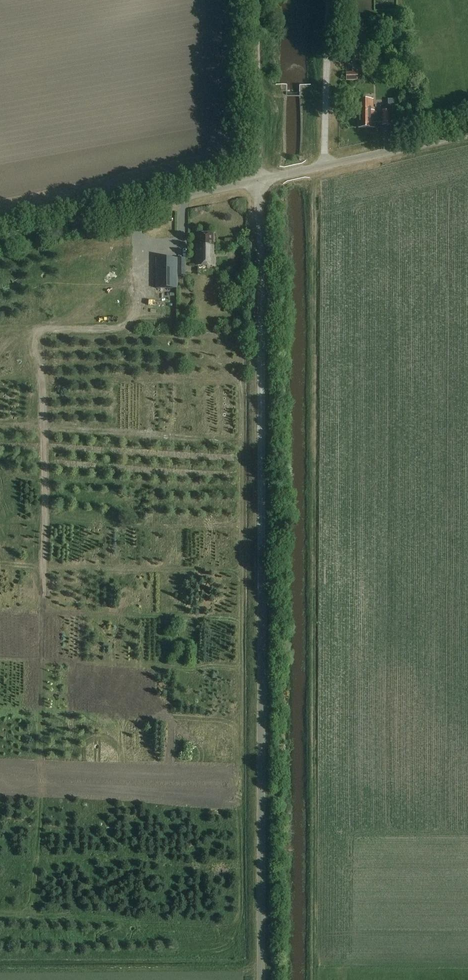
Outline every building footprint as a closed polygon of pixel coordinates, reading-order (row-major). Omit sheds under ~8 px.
[(347,22),(347,34),(355,34),(355,22),(347,22)] [(347,39),(348,57),(356,56),(356,39),(347,39)] [(346,73),(347,81),(358,80),(357,73),(346,73)] [(357,127),(374,127),(374,122),(382,122),(382,125),(389,125),(389,124),(392,125),(392,110),(381,110),(381,111),(375,111),(375,110),(373,110),(373,99),(357,99),(356,111),(358,111),(357,127)] [(196,265),(214,265),(214,253),(213,253),(213,234),(197,234),(197,245),(196,245),(196,265)] [(156,259),(155,290),(178,290),(178,276),(186,276),(186,259),(156,259)]
